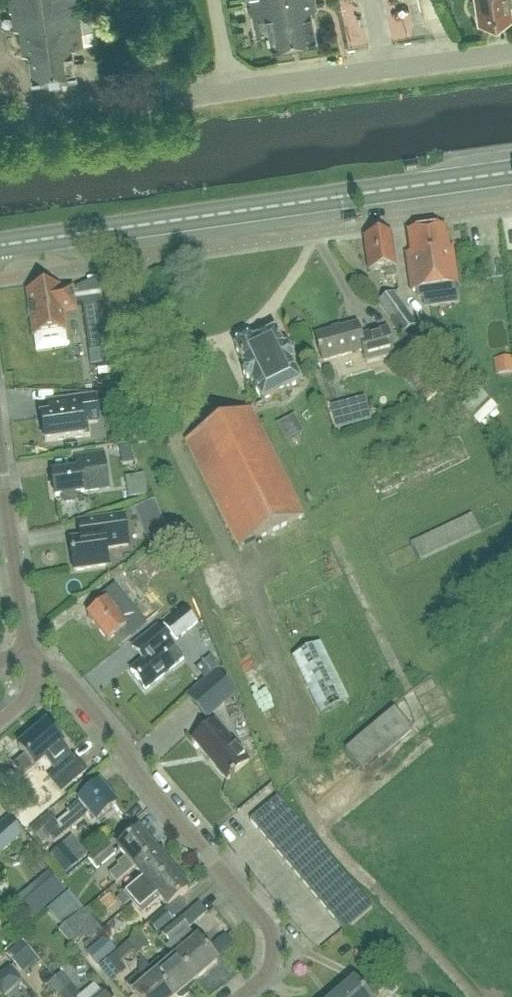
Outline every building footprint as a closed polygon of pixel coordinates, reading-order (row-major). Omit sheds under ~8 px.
[(83,43),(77,0),(8,0),(9,9),(11,9),(13,27),(18,27),(22,52),(28,51),(31,77),(48,74),(49,76),(53,75),(57,75),(57,73),(75,71),(71,45),(83,43)] [(253,16),(265,13),(271,43),(314,35),(310,10),(315,9),(314,4),(316,4),(315,0),(250,0),(253,16)] [(479,20),(511,16),(508,0),(476,0),(479,20)] [(94,10),(79,12),(81,30),(97,28),(94,10)] [(290,64),(268,68),(270,78),(292,73),(290,64)] [(80,79),(66,85),(71,97),(85,91),(80,79)] [(411,294),(455,288),(451,254),(447,254),(444,228),(408,232),(411,256),(406,256),(411,294)] [(386,281),(396,280),(390,237),(365,240),(369,272),(384,270),(386,281)] [(62,316),(75,314),(72,292),(60,294),(59,291),(43,293),(42,291),(31,293),(31,295),(28,295),(34,339),(35,339),(37,354),(66,350),(62,316)] [(417,327),(393,294),(378,306),(401,338),(417,327)] [(102,304),(83,307),(89,356),(109,353),(102,304)] [(322,364),(363,352),(367,367),(394,359),(386,331),(360,338),(357,327),(315,338),(322,364)] [(261,405),(300,386),(290,366),(292,365),(285,350),(283,351),(274,334),(252,345),(251,343),(249,345),(247,340),(235,346),(237,350),(235,352),(244,370),(243,370),(244,373),(242,376),(245,382),(249,383),(251,385),(261,405)] [(423,401),(437,387),(419,368),(405,381),(423,401)] [(485,392),(463,409),(479,428),(500,410),(485,392)] [(41,419),(45,445),(90,439),(88,426),(98,425),(94,399),(49,405),(50,418),(41,419)] [(238,550),(303,518),(250,410),(185,442),(238,550)] [(122,467),(132,466),(129,449),(119,451),(122,467)] [(77,473),(52,477),(55,499),(61,498),(62,502),(66,505),(74,504),(77,500),(76,496),(84,495),(84,494),(108,490),(103,455),(75,459),(77,473)] [(154,503),(137,509),(150,542),(167,535),(154,503)] [(480,537),(471,517),(411,545),(421,565),(480,537)] [(79,525),(82,541),(69,543),(73,573),(108,568),(105,550),(127,547),(122,519),(79,525)] [(169,564),(160,552),(139,569),(148,581),(169,564)] [(124,645),(128,642),(147,627),(137,614),(121,595),(115,586),(110,590),(97,601),(101,607),(87,618),(107,643),(116,635),(124,645)] [(164,625),(170,634),(177,642),(198,625),(185,608),(164,625)] [(131,649),(142,663),(130,672),(145,691),(173,668),(182,661),(156,629),(131,649)] [(320,717),(348,703),(319,645),(291,659),(320,717)] [(205,720),(234,695),(233,693),(216,673),(187,698),(205,720)] [(363,773),(411,732),(394,711),(345,752),(363,773)] [(226,782),(249,763),(215,723),(192,742),(226,782)] [(61,748),(63,746),(46,726),(18,750),(25,758),(13,767),(23,779),(45,761),(56,774),(49,781),(61,795),(86,774),(74,760),(72,761),(61,748)] [(42,848),(50,841),(54,846),(90,816),(98,825),(117,809),(98,787),(79,803),(80,804),(67,815),(69,817),(57,827),(49,817),(30,833),(42,848)] [(278,799),(250,822),(259,833),(287,809),(278,799)] [(287,809),(259,833),(267,843),(295,819),(287,809)] [(1,855),(23,836),(9,819),(0,827),(0,826),(0,854),(1,855)] [(295,819),(267,843),(276,853),(304,829),(295,819)] [(304,829),(276,853),(284,863),(313,840),(304,829)] [(135,872),(155,855),(138,835),(118,851),(126,861),(118,868),(120,870),(110,879),(117,887),(135,872)] [(313,840),(284,863),(293,873),(321,850),(313,840)] [(70,875),(83,864),(65,843),(52,854),(70,875)] [(97,871),(115,856),(106,845),(88,860),(97,871)] [(321,850),(293,873),(302,883),(330,860),(321,850)] [(134,907),(172,875),(155,855),(135,872),(142,881),(125,896),(134,907)] [(330,860),(302,883),(310,893),(339,870),(330,860)] [(339,870),(310,893),(319,903),(347,880),(339,870)] [(172,875),(134,907),(143,917),(161,901),(169,911),(188,894),(172,875)] [(347,880),(319,903),(328,913),(356,890),(347,880)] [(356,890),(328,913),(336,923),(364,900),(356,890)] [(345,933),(373,910),(364,900),(336,923),(345,933)] [(199,924),(209,910),(199,903),(189,917),(199,924)] [(156,935),(172,922),(164,913),(148,925),(156,935)] [(190,931),(181,920),(161,937),(170,948),(189,931),(189,932),(190,931)] [(73,949),(85,938),(72,923),(60,933),(73,949)] [(176,960),(175,960),(195,982),(217,964),(198,941),(189,932),(189,931),(170,948),(167,950),(176,960)] [(111,954),(101,943),(88,954),(97,965),(111,954)] [(22,944),(6,958),(17,970),(33,956),(22,944)] [(113,957),(99,969),(112,984),(126,972),(113,957)] [(170,996),(187,996),(190,995),(190,991),(188,988),(195,982),(175,960),(165,969),(158,961),(147,970),(154,978),(170,996)] [(147,970),(142,964),(140,967),(139,975),(126,986),(135,996),(170,996),(154,978),(147,970)] [(381,968),(362,981),(373,996),(392,984),(381,968)] [(50,985),(60,996),(70,988),(61,976),(50,985)] [(16,996),(34,996),(19,981),(9,990),(16,996)] [(354,983),(337,996),(365,996),(354,983)] [(70,988),(60,996),(78,996),(70,988)]
